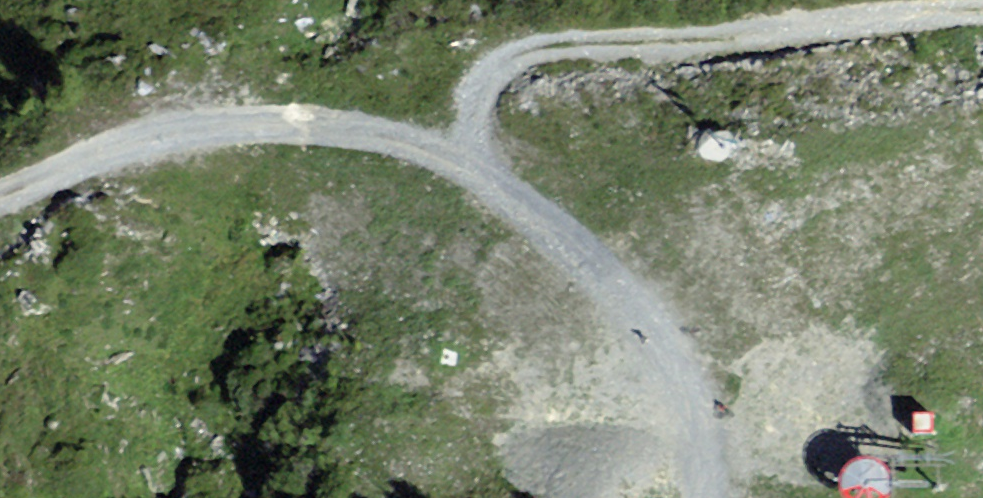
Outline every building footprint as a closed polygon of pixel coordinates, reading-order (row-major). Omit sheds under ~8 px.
[(932,414),(913,414),(912,431),(931,431),(932,414)]
